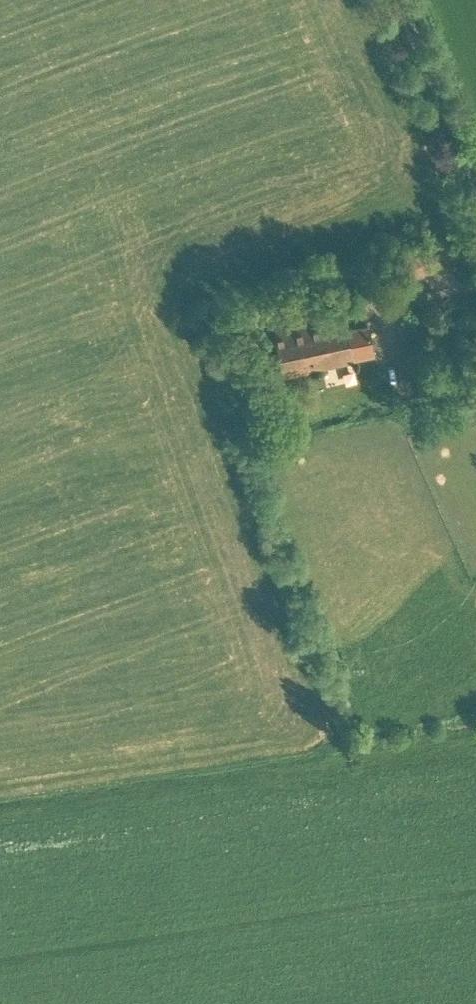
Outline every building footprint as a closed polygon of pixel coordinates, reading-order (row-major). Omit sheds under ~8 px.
[(391,251),(382,253),(385,262),(393,259),(391,251)] [(340,312),(273,327),(284,375),(373,354),(367,326),(345,331),(340,312)]
